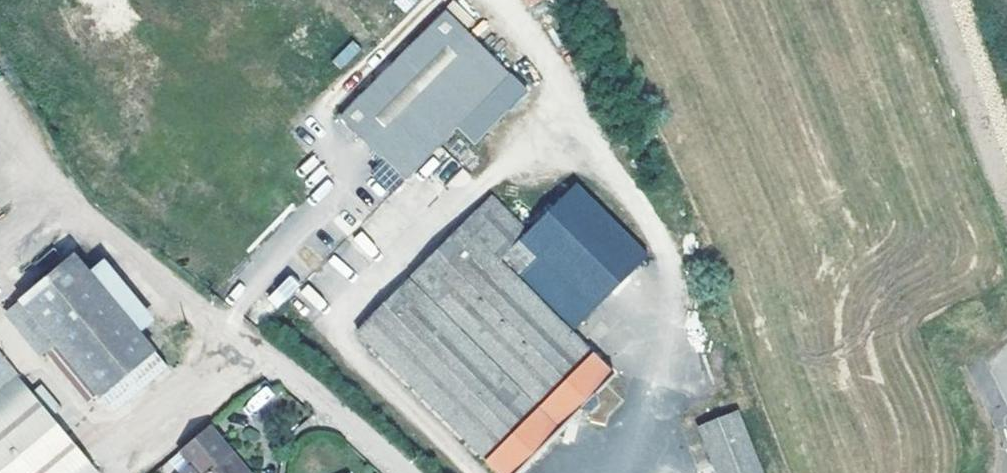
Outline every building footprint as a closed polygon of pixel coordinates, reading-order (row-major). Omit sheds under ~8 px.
[(402,180),(457,126),(439,109),(492,56),(446,10),(339,117),(402,180)] [(341,69),(362,50),(352,40),(332,60),(341,69)] [(510,73),(492,56),(439,109),(457,126),(510,73)] [(510,73),(457,126),(474,144),(527,91),(510,73)] [(358,331),(502,472),(513,472),(613,372),(573,330),(647,253),(577,183),(528,232),(492,197),(358,331)] [(369,259),(379,252),(362,230),(353,237),(369,259)] [(77,254),(22,300),(115,410),(170,366),(77,254)] [(290,274),(267,297),(278,307),(301,284),(290,274)] [(309,283),(300,292),(319,311),(328,302),(309,283)] [(103,467),(0,348),(0,472),(96,472),(103,467)] [(700,428),(719,472),(761,472),(736,413),(700,428)] [(207,472),(241,472),(227,456),(233,452),(211,426),(181,451),(193,466),(201,459),(210,470),(207,472)] [(241,472),(250,472),(233,452),(227,456),(241,472)] [(193,466),(199,472),(207,472),(210,470),(201,459),(193,466)]
